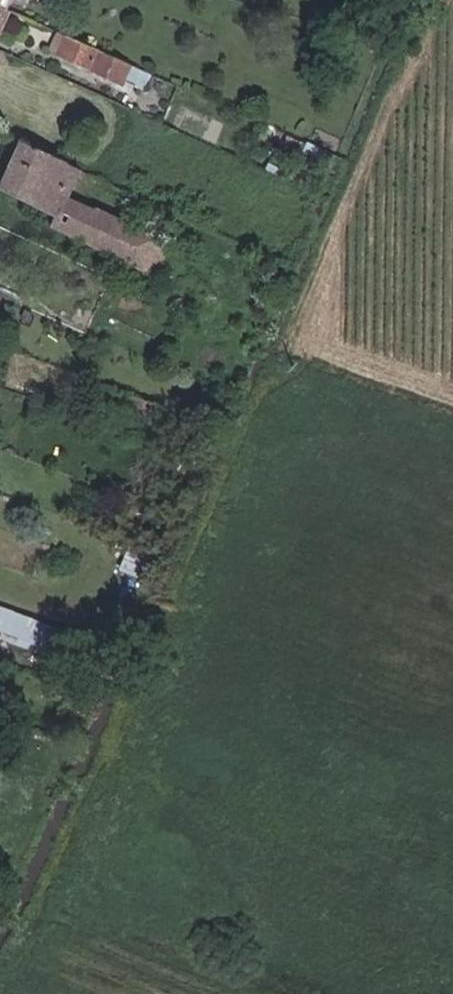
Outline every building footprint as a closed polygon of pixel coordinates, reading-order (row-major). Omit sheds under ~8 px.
[(16,9),(20,0),(13,0),(10,7),(16,9)] [(10,7),(1,2),(0,2),(0,27),(10,7)] [(102,66),(108,52),(81,39),(74,54),(102,66)] [(182,246),(76,193),(88,171),(31,145),(9,190),(63,217),(58,228),(88,243),(90,238),(150,269),(148,272),(166,280),(182,246)] [(53,623),(1,604),(0,607),(0,634),(44,650),(53,623)]
